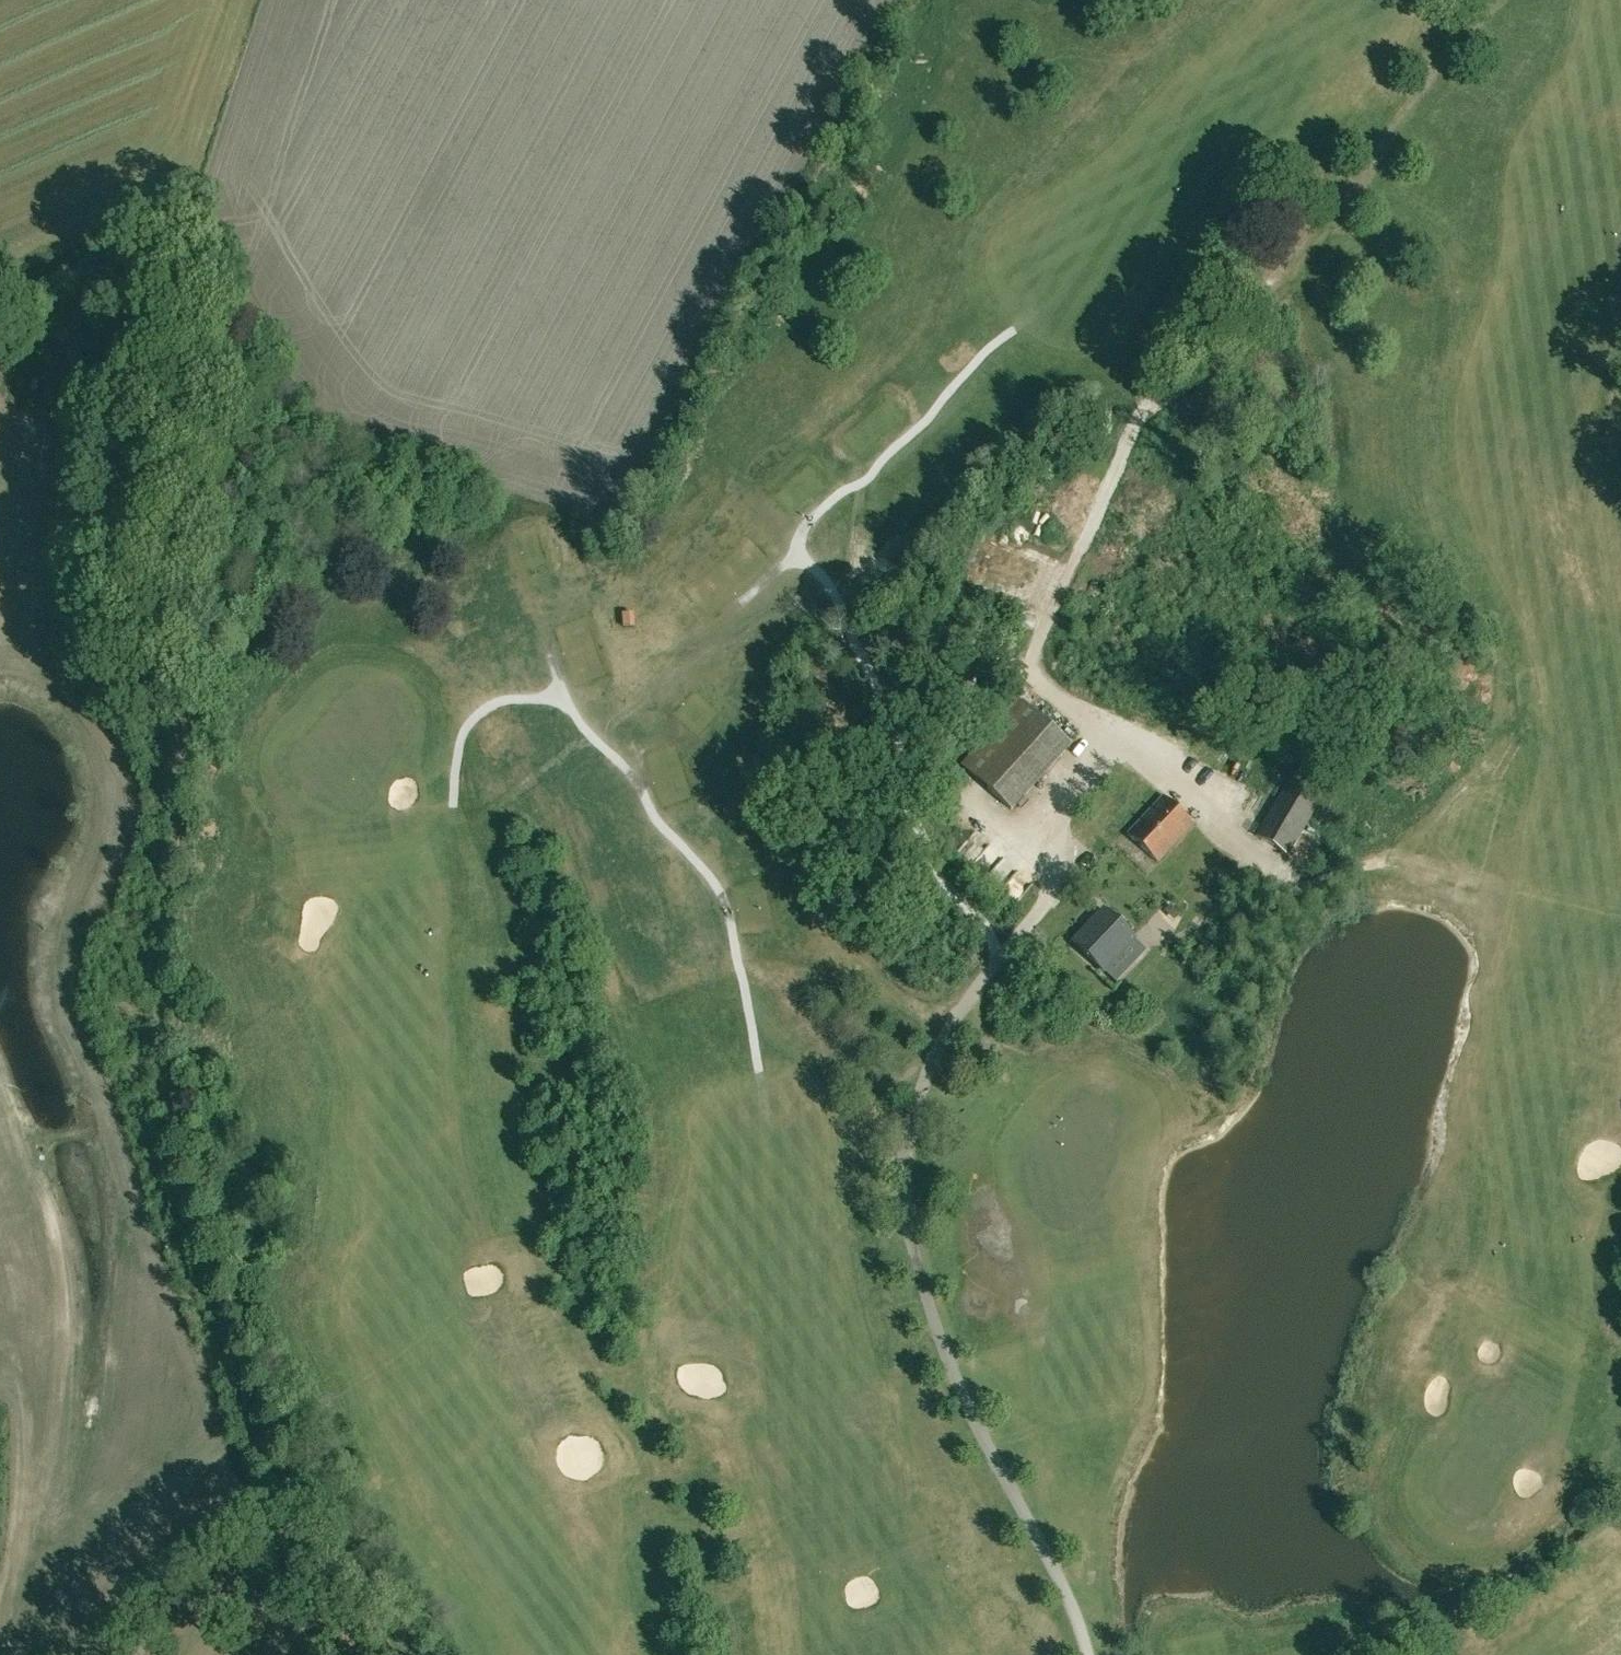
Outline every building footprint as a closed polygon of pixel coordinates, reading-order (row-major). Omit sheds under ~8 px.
[(1072,745),(1021,698),(962,765),(1012,810),(1072,745)] [(1211,765),(1230,772),(1233,762),(1214,756),(1211,765)] [(1255,836),(1288,856),(1326,792),(1293,772),(1255,836)] [(1164,796),(1128,833),(1158,861),(1194,824),(1164,796)] [(1134,938),(1104,909),(1073,941),(1104,970),(1134,938)]
